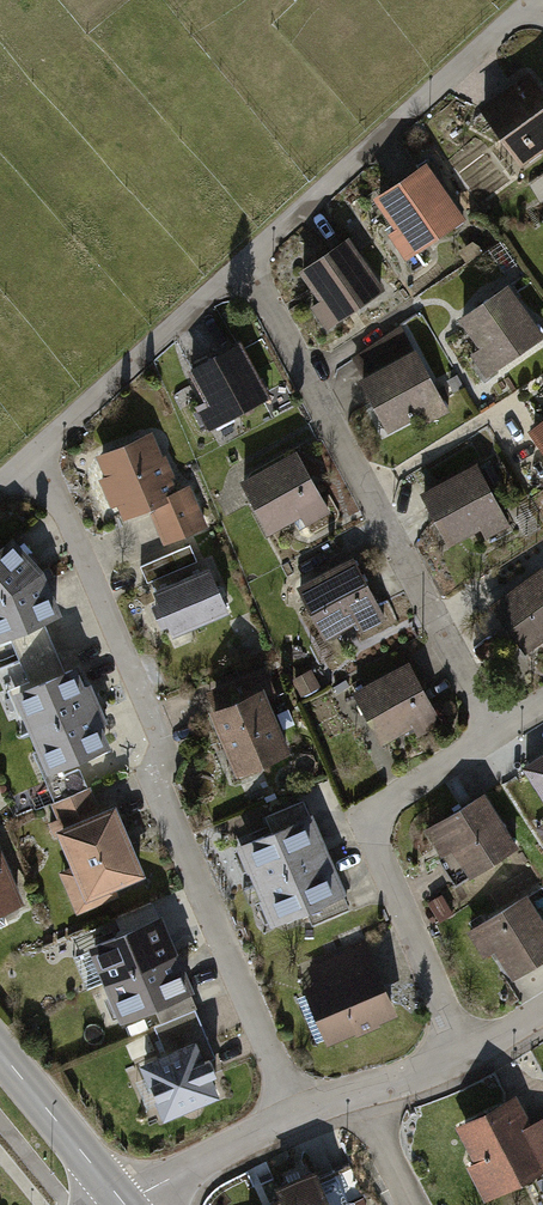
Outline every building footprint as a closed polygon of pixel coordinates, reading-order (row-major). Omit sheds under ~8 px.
[(483,113),(520,163),(542,146),(542,105),(525,81),(483,113)] [(439,166),(388,196),(421,254),(472,224),(439,166)] [(362,247),(311,277),(344,334),(395,305),(362,247)] [(472,312),(506,370),(542,349),(542,317),(523,283),(472,312)] [(259,350),(203,379),(231,432),(287,403),(259,350)] [(427,356),(377,385),(410,443),(461,414),(427,356)] [(106,451),(122,516),(148,510),(157,546),(207,534),(193,479),(165,485),(154,439),(106,451)] [(309,463),(258,492),(292,550),(343,521),(309,463)] [(492,479),(441,508),(475,566),(526,537),(492,479)] [(0,550),(0,597),(46,569),(14,538),(0,550)] [(372,567),(321,597),(355,655),(406,625),(372,567)] [(0,597),(0,640),(66,616),(46,569),(0,597)] [(206,570),(154,591),(173,634),(229,611),(206,570)] [(513,611),(542,656),(542,592),(513,611)] [(80,668),(12,694),(32,735),(98,708),(80,668)] [(430,672),(379,701),(412,759),(463,730),(430,672)] [(269,688),(211,713),(237,780),(296,758),(269,688)] [(113,751),(98,708),(32,735),(47,776),(113,751)] [(498,808),(446,840),(473,885),(526,853),(498,808)] [(126,818),(71,837),(93,899),(148,880),(126,818)] [(312,818),(238,847),(256,890),(327,862),(312,818)] [(0,861),(0,912),(18,905),(0,861)] [(327,862),(256,890),(269,931),(345,900),(327,862)] [(95,945),(109,980),(172,954),(150,902),(118,916),(125,933),(95,945)] [(486,935),(511,987),(542,971),(542,913),(541,908),(486,935)] [(172,954),(109,980),(124,1015),(154,1003),(162,1022),(195,1008),(172,954)] [(378,962),(323,981),(344,1043),(400,1024),(378,962)] [(195,1008),(162,1022),(153,1025),(166,1055),(144,1065),(165,1114),(214,1093),(207,1076),(215,1073),(209,1057),(201,1060),(194,1045),(208,1039),(195,1008)] [(505,1195),(542,1180),(542,1124),(537,1127),(530,1109),(479,1130),(505,1195)] [(276,1179),(288,1204),(337,1204),(319,1163),(276,1179)] [(255,1204),(287,1204),(281,1192),(255,1204)]
